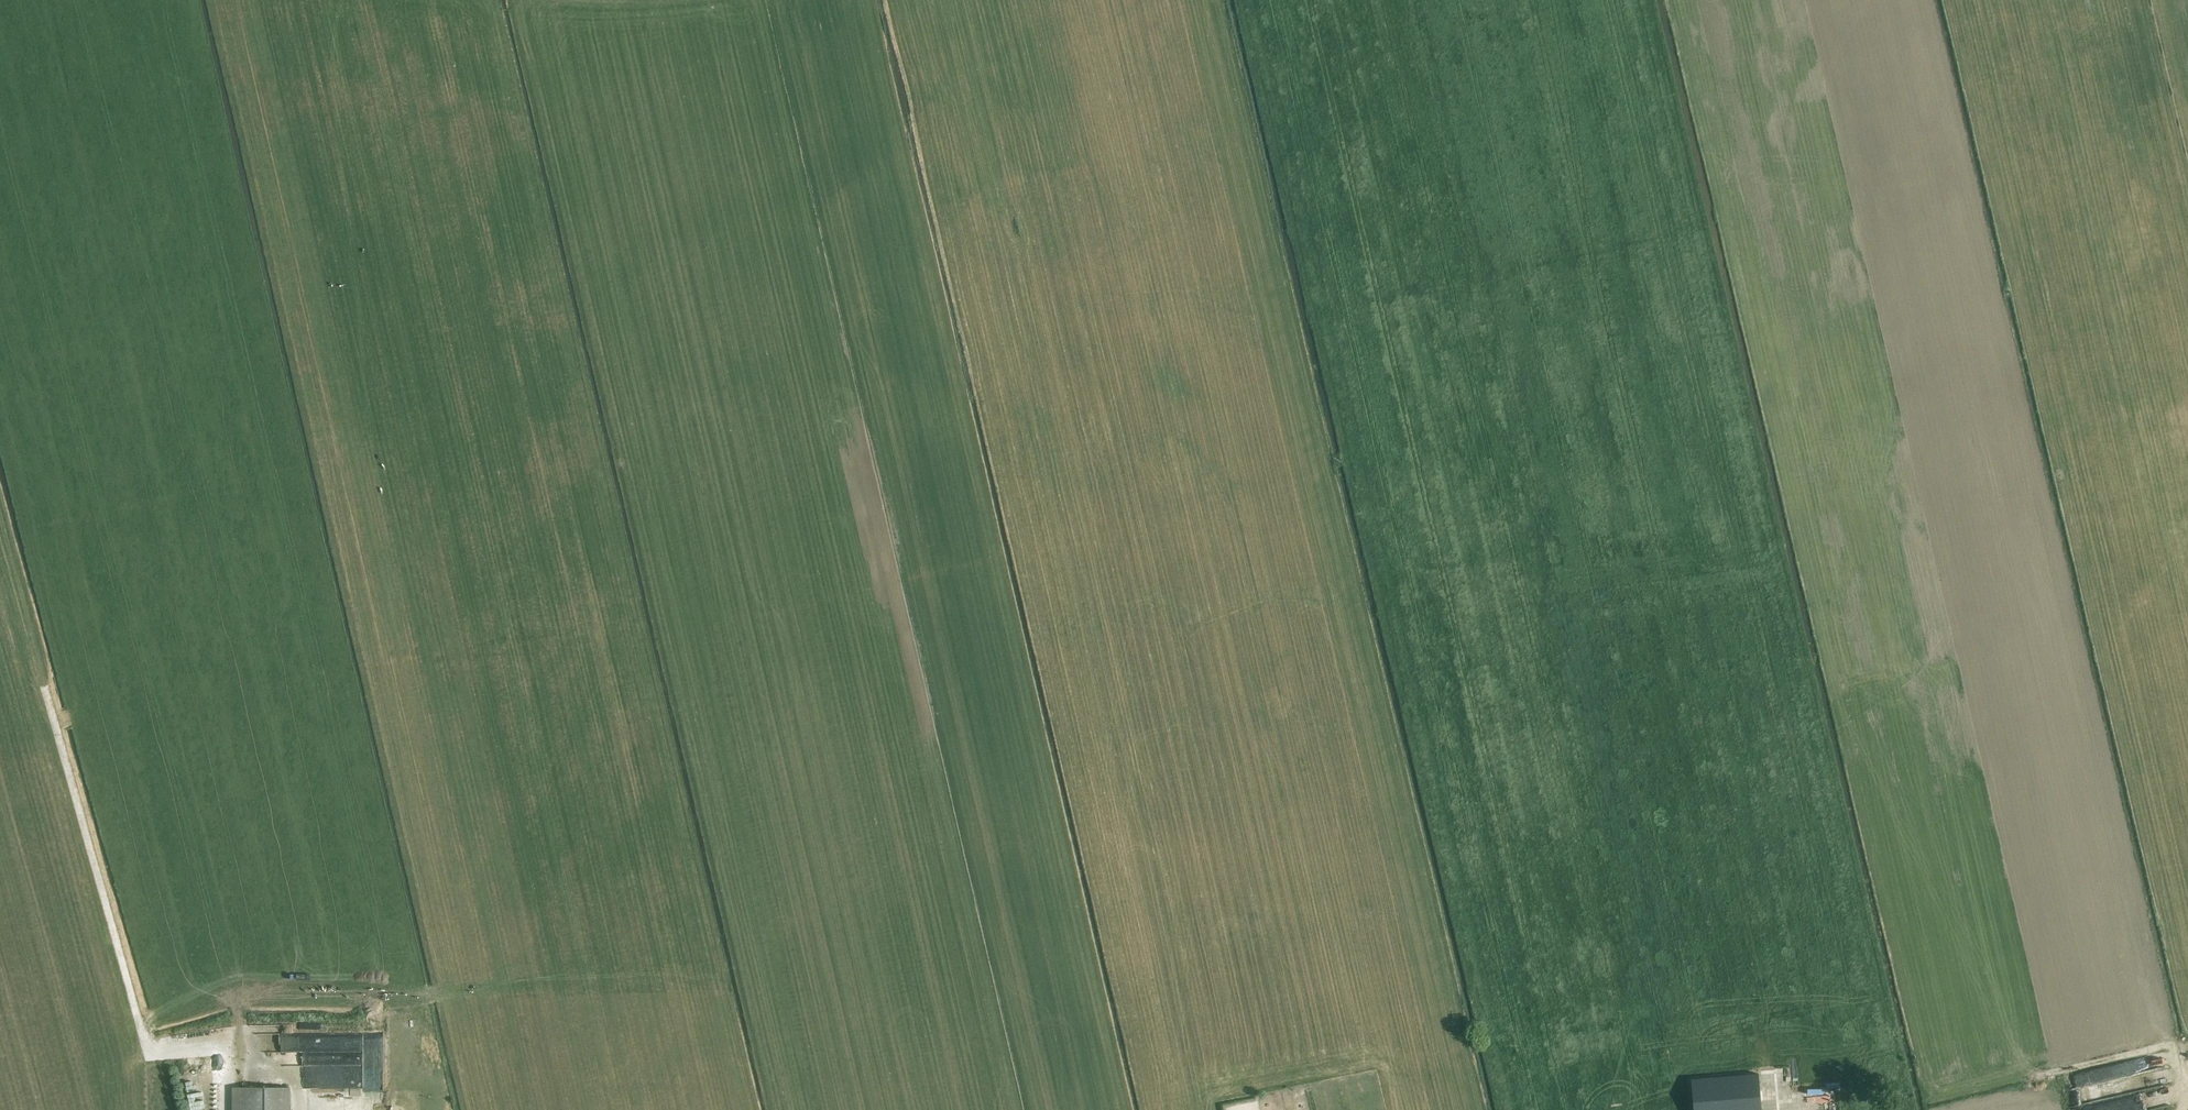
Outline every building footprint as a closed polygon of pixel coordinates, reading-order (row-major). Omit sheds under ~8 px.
[(2115,1064),(2079,1072),(2082,1085),(2118,1077),(2115,1064)] [(304,1088),(366,1088),(366,1079),(379,1079),(379,1070),(370,1070),(370,1074),(366,1074),(366,1065),(304,1065),(304,1088)] [(1692,1071),(1695,1109),(1761,1109),(1758,1066),(1692,1071)] [(190,1076),(190,1095),(200,1096),(201,1076),(190,1076)] [(2069,1091),(2072,1107),(2147,1092),(2144,1076),(2069,1091)] [(290,1087),(233,1088),(233,1109),(290,1109),(290,1087)] [(346,1098),(308,1097),(309,1109),(346,1109),(346,1098)]
